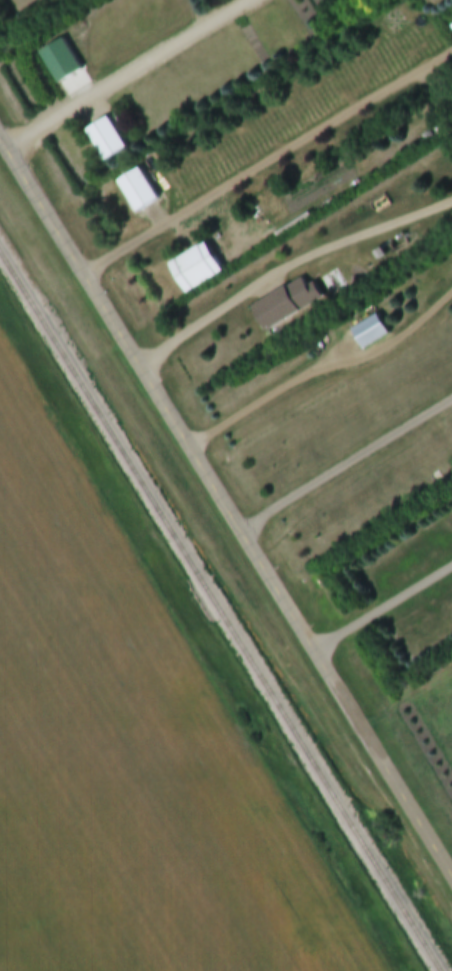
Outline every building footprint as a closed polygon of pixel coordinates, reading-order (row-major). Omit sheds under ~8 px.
[(83,132),(102,165),(125,152),(107,119),(83,132)] [(115,185),(135,216),(158,201),(138,170),(115,185)] [(165,266),(181,297),(219,278),(204,247),(165,266)] [(247,309),(260,334),(318,305),(313,294),(308,297),(300,282),(247,309)] [(386,338),(375,318),(349,333),(360,352),(386,338)]
